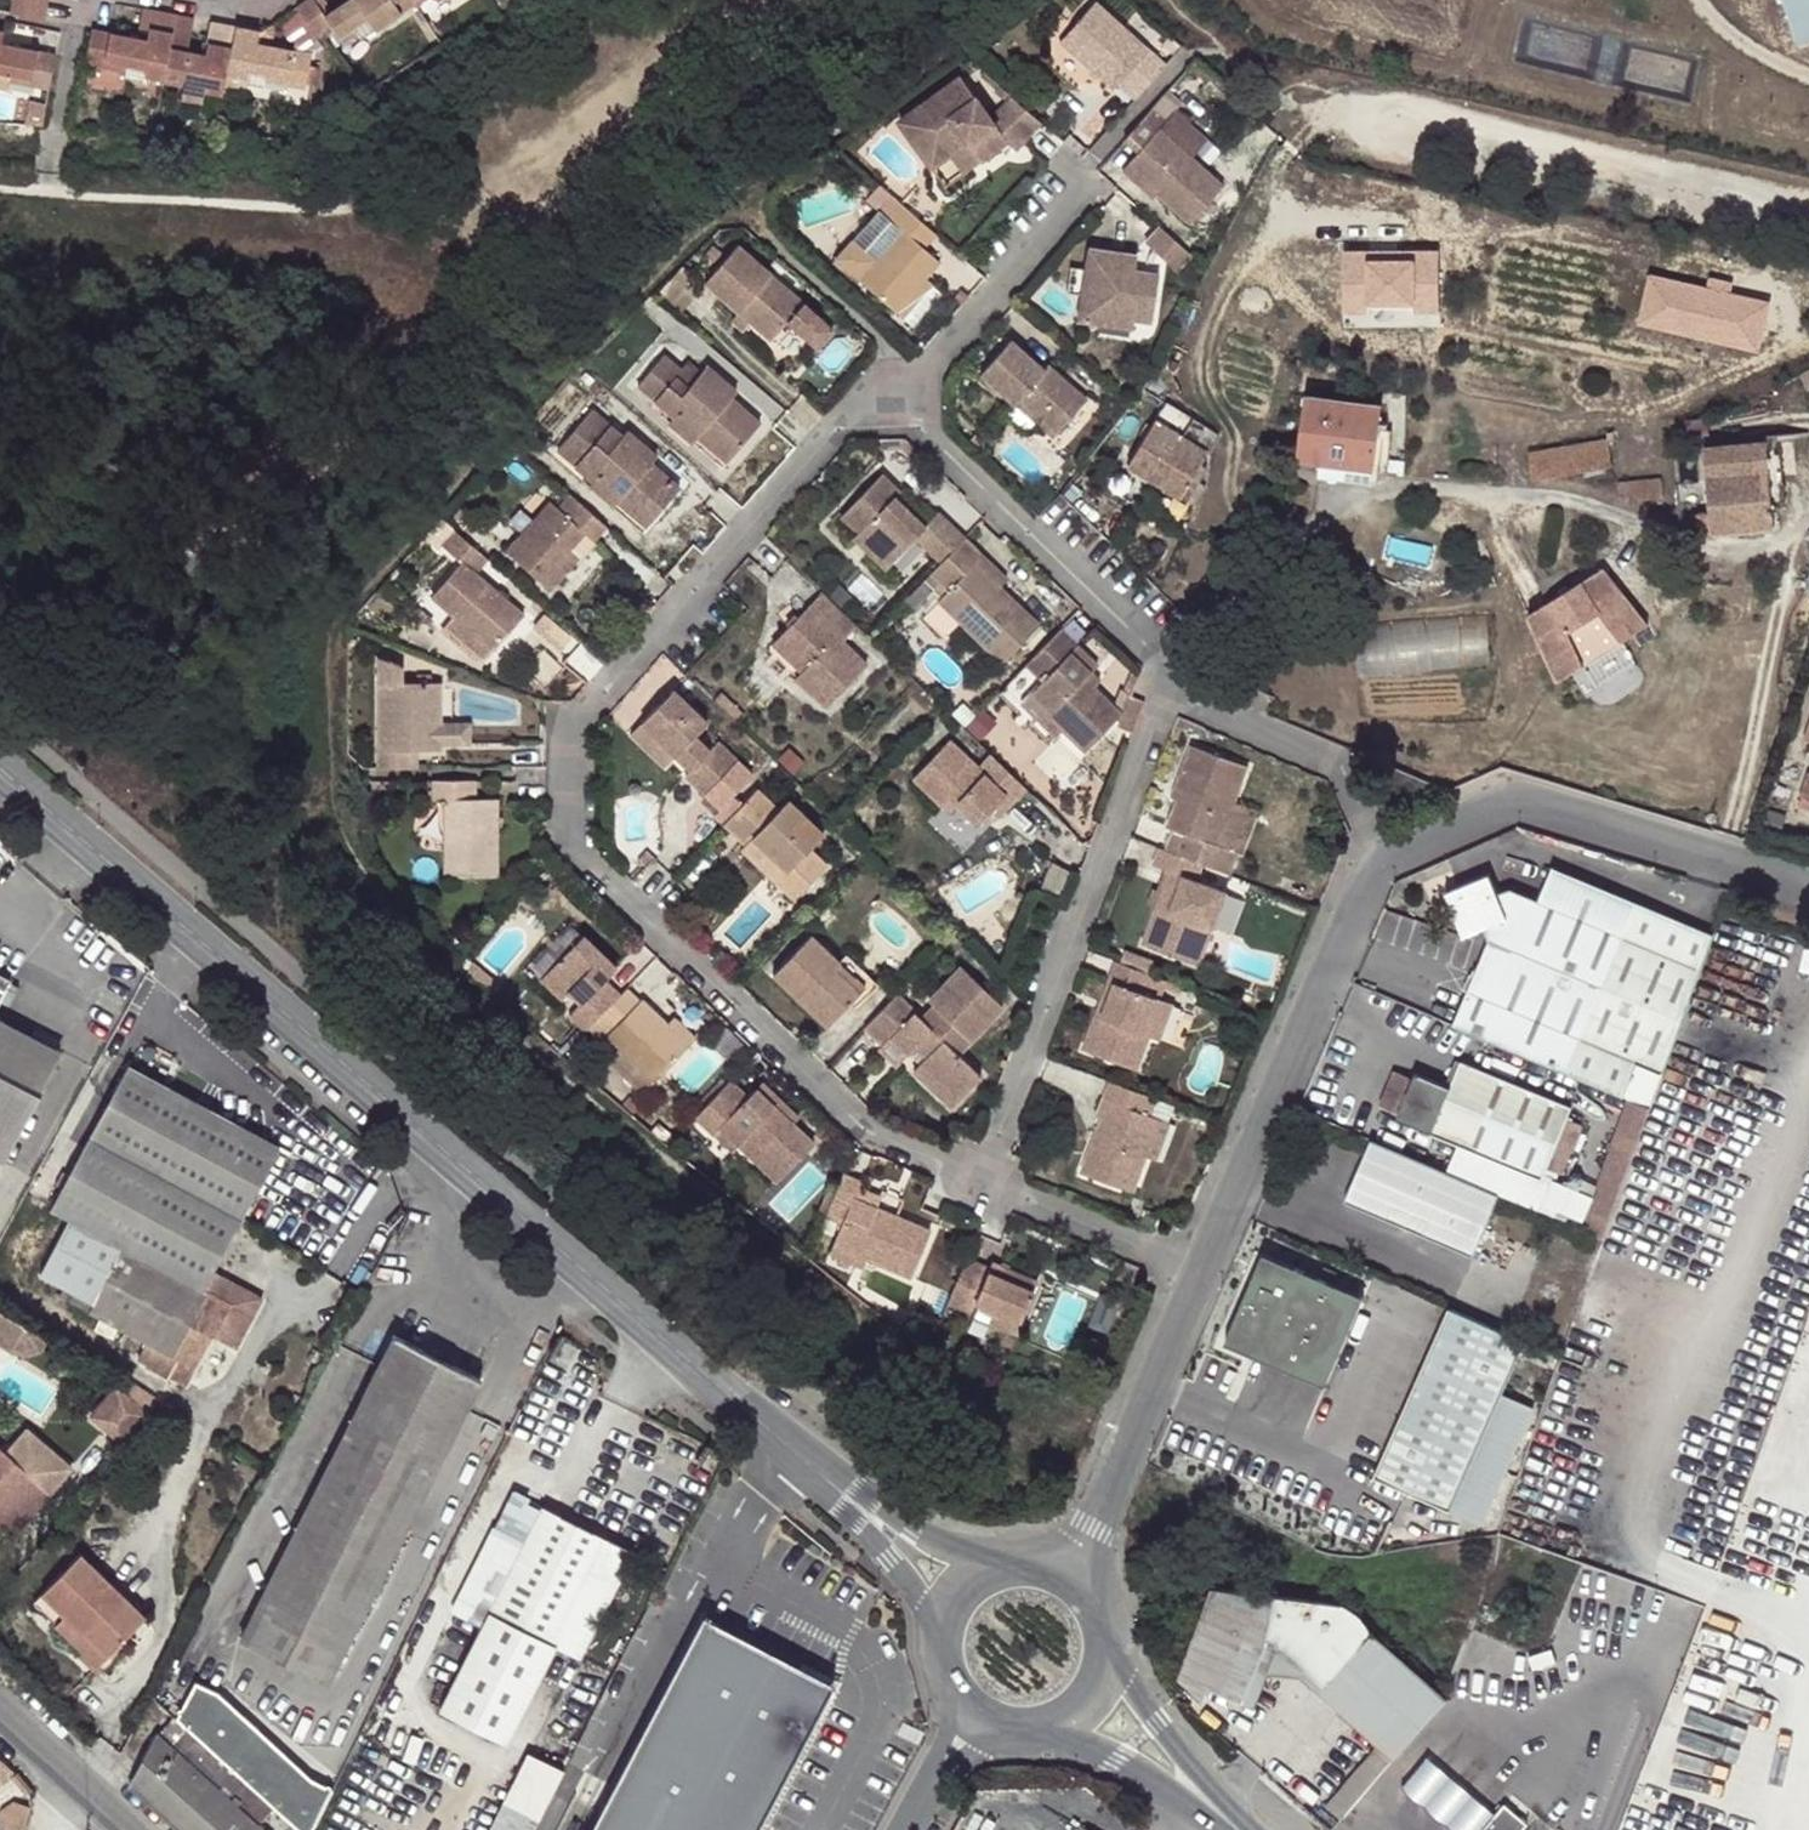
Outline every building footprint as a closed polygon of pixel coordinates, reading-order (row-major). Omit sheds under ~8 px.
[(44,18),(48,0),(13,0),(11,11),(44,18)] [(316,35),(325,28),(331,24),(324,14),(315,0),(306,0),(296,7),(316,35)] [(324,14),(331,24),(342,40),(343,41),(356,32),(352,26),(367,16),(376,29),(416,2),(414,0),(345,0),(324,14)] [(1138,97),(1168,63),(1098,0),(1063,38),(1114,86),(1119,80),(1138,97)] [(1779,30),(1808,21),(1808,0),(1770,0),(1779,30)] [(164,77),(176,13),(143,7),(140,27),(150,29),(148,38),(110,31),(92,27),(85,63),(126,70),(127,63),(146,67),(144,74),(164,77)] [(176,13),(164,77),(163,82),(186,87),(188,79),(205,83),(204,90),(223,94),(224,88),(228,70),(232,48),(209,44),(207,54),(188,51),(193,29),(192,29),(194,17),(176,13)] [(361,39),(376,29),(367,16),(352,26),(356,32),(361,39)] [(269,42),(273,23),(262,30),(260,30),(258,40),(269,42)] [(336,44),(342,40),(331,24),(325,28),(336,44)] [(313,51),(269,42),(258,40),(260,30),(236,25),(232,48),(228,70),(247,73),(249,66),(266,70),(265,77),(306,85),(307,81),(311,63),(313,51)] [(10,72),(9,79),(50,87),(56,55),(1,45),(4,30),(0,30),(0,70),(10,72)] [(127,63),(126,70),(124,78),(143,81),(144,74),(146,67),(127,63)] [(263,85),(265,77),(266,70),(249,66),(247,73),(228,70),(224,88),(244,92),(246,82),(263,85)] [(8,86),(9,79),(10,72),(0,70),(0,85),(8,86)] [(1047,117),(1017,91),(999,111),(970,70),(905,114),(939,162),(957,149),(976,137),(988,155),(1013,138),(1023,146),(1047,117)] [(185,94),(202,97),(204,90),(205,83),(188,79),(186,87),(185,94)] [(1167,120),(1152,108),(1125,139),(1139,150),(1129,160),(1160,189),(1157,190),(1191,220),(1225,185),(1194,157),(1161,127),(1167,120)] [(1161,127),(1194,157),(1210,138),(1176,108),(1167,120),(1161,127)] [(971,167),(988,155),(976,137),(957,149),(971,167)] [(1160,189),(1129,160),(1124,166),(1155,195),(1157,190),(1160,189)] [(938,229),(902,197),(891,209),(906,223),(880,251),(857,231),(839,252),(899,303),(930,271),(944,256),(927,241),(938,229)] [(1150,238),(1182,267),(1197,250),(1164,222),(1150,238)] [(742,239),(709,276),(774,334),(791,315),(820,342),(837,323),(808,297),(742,239)] [(1104,310),(1136,314),(1154,317),(1162,269),(1139,267),(1123,263),(1126,246),(1093,242),(1089,263),(1085,289),(1081,316),(1103,320),(1104,310)] [(1416,305),(1438,305),(1438,245),(1343,245),(1343,309),(1371,309),(1371,288),(1416,288),(1416,305)] [(1123,263),(1139,267),(1141,249),(1126,246),(1123,263)] [(1085,289),(1089,263),(1075,261),(1071,287),(1085,289)] [(937,275),(930,271),(899,303),(907,309),(937,275)] [(1640,322),(1756,348),(1766,302),(1733,294),(1736,279),(1713,274),(1707,286),(1651,273),(1640,322)] [(1134,325),(1136,314),(1104,310),(1103,320),(1134,325)] [(1026,390),(1062,424),(1093,390),(1065,365),(1060,371),(1051,362),(1016,332),(986,365),(1020,396),(1026,390)] [(705,422),(699,429),(728,455),(764,415),(733,391),(740,383),(710,359),(698,375),(692,381),(680,370),(686,364),(668,349),(642,379),(677,410),(684,402),(705,422)] [(1055,356),(1051,362),(1060,371),(1065,365),(1055,356)] [(698,375),(686,364),(680,370),(692,381),(698,375)] [(1056,431),(1062,424),(1026,390),(1020,396),(1056,431)] [(1387,401),(1309,391),(1300,458),(1322,460),(1323,453),(1378,460),(1384,461),(1390,461),(1395,421),(1384,419),(1387,401)] [(677,410),(699,429),(705,422),(684,402),(677,410)] [(1166,403),(1127,462),(1180,496),(1193,505),(1204,489),(1196,483),(1206,469),(1200,465),(1206,456),(1218,438),(1166,403)] [(561,442),(598,475),(604,467),(626,487),(619,494),(649,521),(683,483),(654,457),(660,452),(632,426),(626,431),(595,404),(561,442)] [(692,437),(699,429),(677,410),(671,417),(692,437)] [(1610,464),(1604,437),(1526,451),(1530,477),(1610,464)] [(1766,441),(1773,505),(1786,504),(1778,440),(1766,441)] [(1711,533),(1776,525),(1773,505),(1766,441),(1701,448),(1709,513),(1691,514),(1692,531),(1710,529),(1711,533)] [(1322,460),(1321,467),(1382,473),(1384,461),(1378,460),(1323,453),(1322,460)] [(604,467),(598,475),(619,494),(626,487),(604,467)] [(918,535),(944,560),(969,534),(944,509),(930,523),(910,504),(905,509),(898,502),(903,497),(898,492),(905,486),(887,469),(844,512),(861,529),(857,534),(873,551),(879,545),(894,560),(918,535)] [(619,494),(598,475),(593,480),(614,500),(619,494)] [(1618,482),(1619,500),(1662,496),(1660,478),(1618,482)] [(905,509),(910,504),(903,497),(898,502),(905,509)] [(537,540),(565,509),(553,499),(526,529),(537,540)] [(572,516),(565,509),(537,540),(521,558),(565,597),(582,577),(574,570),(600,540),(608,548),(621,533),(585,501),(572,516)] [(472,625),(495,645),(525,610),(477,567),(489,553),(457,525),(444,540),(463,557),(433,591),(472,625)] [(944,560),(936,568),(952,583),(942,596),(962,616),(1004,657),(1042,620),(1003,582),(979,558),(986,551),(969,534),(944,560)] [(582,577),(608,548),(600,540),(574,570),(582,577)] [(879,545),(873,551),(888,566),(894,560),(879,545)] [(1010,574),(986,551),(979,558),(1003,582),(1010,574)] [(667,573),(675,580),(689,565),(681,556),(667,573)] [(1607,564),(1531,612),(1562,679),(1588,662),(1568,618),(1596,601),(1626,640),(1651,623),(1607,564)] [(861,622),(824,586),(786,628),(816,656),(806,665),(799,673),(830,702),(871,659),(847,636),(861,622)] [(962,616),(942,596),(925,612),(946,633),(962,616)] [(1155,613),(1168,626),(1179,617),(1165,603),(1155,613)] [(1491,613),(1360,623),(1363,673),(1495,664),(1491,613)] [(1082,641),(1066,624),(1040,651),(1032,662),(1047,676),(1035,686),(1053,706),(1050,710),(1067,725),(1087,748),(1125,711),(1097,681),(1088,672),(1095,667),(1076,647),(1082,641)] [(495,645),(472,625),(463,634),(486,654),(495,645)] [(816,656),(786,628),(777,637),(806,665),(816,656)] [(1101,660),(1082,641),(1076,647),(1095,667),(1101,660)] [(377,653),(378,763),(408,763),(407,744),(418,745),(441,745),(441,740),(441,716),(441,676),(401,676),(401,659),(377,653)] [(1148,663),(1140,655),(1128,685),(1137,688),(1148,663)] [(1103,676),(1095,667),(1088,672),(1097,681),(1103,676)] [(641,717),(677,750),(692,764),(685,771),(706,790),(739,754),(719,735),(710,743),(695,729),(709,714),(673,682),(641,717)] [(1059,732),(1067,725),(1050,710),(1053,706),(1035,686),(1024,696),(1059,732)] [(724,688),(715,697),(740,721),(749,712),(724,688)] [(441,716),(441,740),(470,739),(470,716),(441,716)] [(668,760),(677,750),(641,717),(631,728),(668,760)] [(964,764),(971,755),(950,735),(914,773),(941,799),(964,764)] [(1205,862),(1230,871),(1238,850),(1219,842),(1235,802),(1250,764),(1196,743),(1179,783),(1186,786),(1181,798),(1170,825),(1178,828),(1169,848),(1205,862)] [(408,763),(417,763),(418,745),(407,744),(408,763)] [(980,763),(971,755),(964,764),(941,799),(943,801),(945,800),(952,793),(958,800),(982,820),(996,804),(1010,790),(1017,798),(1030,784),(993,749),(980,763)] [(1796,798),(1808,803),(1808,773),(1804,772),(1796,798)] [(450,796),(449,873),(500,873),(499,794),(479,795),(479,776),(436,776),(435,796),(450,796)] [(1175,795),(1181,798),(1186,786),(1179,783),(1175,795)] [(744,800),(725,819),(747,840),(753,834),(805,884),(830,857),(813,840),(825,827),(790,794),(779,804),(760,784),(744,800)] [(1003,812),(1017,798),(1010,790),(996,804),(1003,812)] [(717,811),(725,819),(744,800),(736,792),(717,811)] [(952,807),(958,800),(952,793),(945,800),(952,807)] [(430,831),(445,833),(448,803),(434,802),(430,831)] [(1219,842),(1238,850),(1243,852),(1257,812),(1235,802),(1219,842)] [(753,834),(747,840),(741,846),(793,897),(805,884),(753,834)] [(1205,862),(1169,848),(1164,846),(1157,864),(1173,869),(1146,940),(1201,962),(1229,890),(1198,878),(1205,862)] [(638,858),(646,867),(656,856),(648,848),(638,858)] [(1454,1026),(1569,1076),(1610,1094),(1624,1061),(1665,1080),(1714,941),(1641,910),(1555,873),(1540,903),(1515,892),(1502,897),(1493,877),(1451,893),(1469,935),(1486,928),(1493,939),(1454,1026)] [(530,958),(543,971),(586,928),(573,915),(530,958)] [(587,1025),(590,1022),(615,997),(597,982),(606,976),(620,961),(586,928),(543,971),(563,990),(570,984),(583,997),(576,1003),(571,1009),(587,1025)] [(774,969),(808,1001),(835,960),(839,957),(827,945),(827,944),(812,929),(774,969)] [(1128,947),(1123,961),(1149,971),(1153,972),(1158,958),(1128,947)] [(849,948),(839,957),(835,960),(859,985),(850,995),(856,1001),(879,977),(849,948)] [(1143,989),(1149,971),(1123,961),(1118,959),(1111,977),(1119,980),(1105,1015),(1098,1012),(1085,1044),(1139,1066),(1150,1035),(1159,1039),(1174,1001),(1143,989)] [(859,985),(835,960),(808,1001),(827,1019),(850,995),(859,985)] [(923,1014),(900,990),(867,1024),(884,1040),(892,1032),(909,1048),(915,1043),(923,1035),(935,1047),(926,1054),(920,1060),(933,1073),(938,1069),(960,1091),(981,1071),(958,1048),(1003,1003),(963,963),(928,996),(934,1002),(923,1014)] [(615,997),(622,991),(606,976),(597,982),(615,997)] [(1119,980),(1111,977),(1098,1012),(1105,1015),(1119,980)] [(496,995),(507,1004),(518,990),(507,981),(496,995)] [(563,990),(576,1003),(583,997),(570,984),(563,990)] [(640,997),(627,985),(622,991),(615,997),(590,1022),(604,1036),(609,1030),(623,1043),(656,1076),(689,1042),(667,1019),(642,995),(640,997)] [(675,1012),(667,1019),(689,1042),(696,1034),(675,1012)] [(54,1050),(0,1020),(0,1151),(54,1050)] [(923,1035),(915,1043),(926,1054),(935,1047),(923,1035)] [(697,1040),(673,1067),(696,1088),(720,1060),(697,1040)] [(611,1056),(643,1088),(656,1076),(623,1043),(611,1056)] [(184,1380),(209,1331),(226,1299),(195,1283),(270,1138),(120,1057),(42,1206),(64,1217),(117,1244),(88,1301),(56,1285),(52,1294),(83,1311),(84,1309),(136,1335),(147,1339),(138,1357),(136,1360),(163,1374),(165,1370),(184,1380)] [(1401,1109),(1398,1115),(1545,1176),(1550,1165),(1564,1171),(1585,1121),(1571,1115),(1576,1103),(1464,1058),(1453,1084),(1418,1068),(1415,1075),(1401,1109)] [(933,1073),(920,1060),(914,1066),(950,1102),(960,1091),(938,1069),(933,1073)] [(1381,1102),(1401,1109),(1415,1075),(1396,1066),(1381,1102)] [(692,1105),(699,1112),(732,1078),(724,1070),(692,1105)] [(732,1078),(699,1112),(717,1129),(723,1122),(726,1124),(733,1113),(747,1093),(732,1078)] [(759,1084),(793,1118),(799,1112),(766,1078),(759,1084)] [(1156,1096),(1111,1078),(1097,1111),(1102,1114),(1080,1168),(1130,1186),(1144,1151),(1159,1116),(1150,1112),(1156,1096)] [(748,1094),(747,1093),(733,1113),(726,1124),(743,1141),(778,1177),(815,1140),(793,1118),(759,1084),(748,1094)] [(1144,1151),(1154,1155),(1175,1104),(1156,1096),(1150,1112),(1159,1116),(1144,1151)] [(723,1122),(717,1129),(720,1133),(726,1124),(723,1122)] [(726,1124),(720,1133),(736,1148),(743,1141),(726,1124)] [(1498,1198),(1371,1142),(1345,1201),(1470,1259),(1498,1198)] [(826,1214),(841,1219),(853,1192),(880,1203),(885,1191),(862,1182),(865,1176),(846,1168),(841,1179),(826,1214)] [(819,1211),(826,1214),(841,1179),(833,1176),(819,1211)] [(946,1197),(929,1190),(924,1205),(940,1212),(946,1197)] [(834,1237),(867,1251),(912,1271),(931,1224),(880,1203),(853,1192),(841,1219),(834,1237)] [(1151,1208),(1143,1228),(1156,1233),(1163,1217),(1164,1213),(1151,1208)] [(35,1274),(56,1285),(88,1301),(117,1244),(64,1217),(35,1274)] [(862,1262),(867,1251),(834,1237),(830,1247),(862,1262)] [(1336,1382),(1373,1289),(1273,1249),(1235,1341),(1336,1382)] [(990,1266),(969,1257),(949,1304),(970,1313),(975,1300),(1020,1319),(1037,1278),(993,1259),(990,1266)] [(1127,1261),(1118,1279),(1133,1285),(1135,1282),(1141,1267),(1127,1261)] [(226,1299),(209,1331),(234,1343),(250,1312),(226,1299)] [(1020,1319),(975,1300),(970,1313),(1015,1332),(1020,1319)] [(10,1348),(19,1351),(23,1351),(27,1351),(33,1350),(41,1345),(46,1341),(49,1336),(24,1322),(0,1309),(0,1342),(10,1348)] [(1521,1344),(1446,1310),(1369,1478),(1442,1512),(1497,1395),(1521,1344)] [(453,1364),(422,1348),(396,1334),(240,1636),(325,1681),(480,1378),(453,1364)] [(426,1343),(422,1348),(453,1364),(455,1359),(426,1343)] [(127,1444),(153,1415),(121,1387),(95,1416),(127,1444)] [(1442,1512),(1476,1528),(1531,1412),(1497,1395),(1442,1512)] [(13,1533),(75,1464),(25,1423),(3,1449),(0,1447),(0,1522),(13,1533)] [(441,1707),(507,1741),(555,1645),(577,1656),(630,1549),(542,1505),(441,1707)] [(81,1618),(71,1629),(107,1664),(155,1612),(88,1552),(52,1591),(81,1618)] [(42,1602),(71,1629),(81,1618),(52,1591),(42,1602)] [(1327,1812),(1343,1826),(1451,1699),(1409,1662),(1403,1658),(1393,1647),(1363,1629),(1345,1615),(1215,1600),(1180,1694),(1205,1714),(1211,1698),(1247,1713),(1252,1703),(1258,1681),(1271,1638),(1305,1669),(1301,1674),(1381,1745),(1327,1812)] [(832,1679),(709,1613),(593,1829),(752,1829),(832,1679)] [(300,1829),(311,1829),(334,1785),(309,1773),(217,1690),(197,1678),(173,1715),(177,1719),(274,1806),(300,1829)] [(130,1781),(183,1829),(263,1829),(257,1825),(274,1806),(177,1719),(161,1737),(159,1735),(130,1781)] [(1649,1825),(1656,1829),(1693,1829),(1714,1793),(1726,1772),(1686,1747),(1672,1769),(1681,1774),(1649,1825)] [(1533,1820),(1510,1801),(1503,1810),(1434,1752),(1407,1784),(1463,1829),(1525,1829),(1533,1820)] [(21,1777),(0,1757),(0,1791),(18,1781),(21,1777)] [(13,1799),(3,1819),(11,1822),(20,1802),(13,1799)] [(24,1828),(32,1807),(20,1802),(11,1822),(24,1828)] [(0,1826),(9,1829),(11,1822),(3,1819),(0,1826)]
